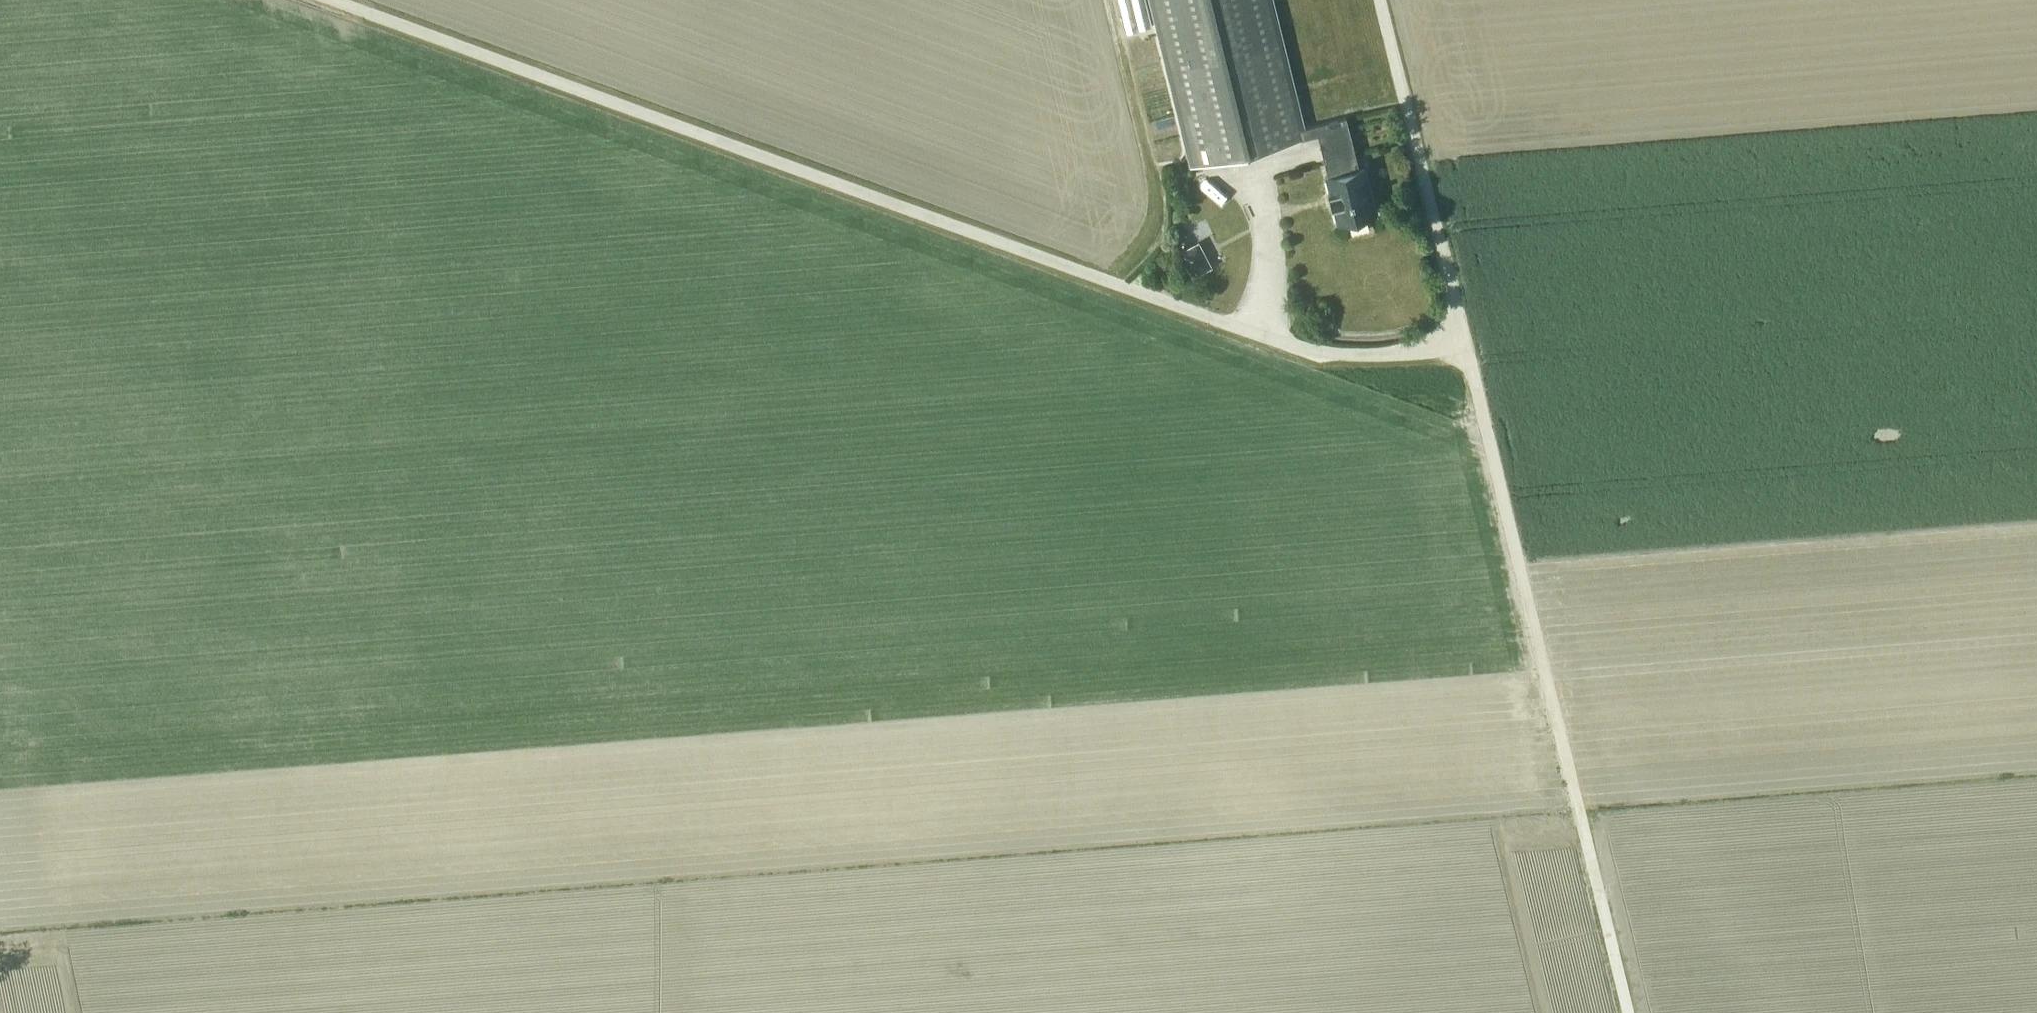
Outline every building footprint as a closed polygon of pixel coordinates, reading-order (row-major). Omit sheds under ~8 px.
[(1146,0),(1120,0),(1128,32),(1153,26),(1146,0)] [(1194,163),(1322,131),(1333,173),(1328,175),(1331,191),(1329,191),(1332,206),(1335,205),(1339,221),(1350,218),(1353,231),(1369,227),(1366,214),(1376,212),(1364,164),(1360,165),(1347,114),(1303,125),(1272,0),(1153,0),(1194,163)] [(1192,277),(1213,266),(1199,240),(1178,251),(1192,277)]
